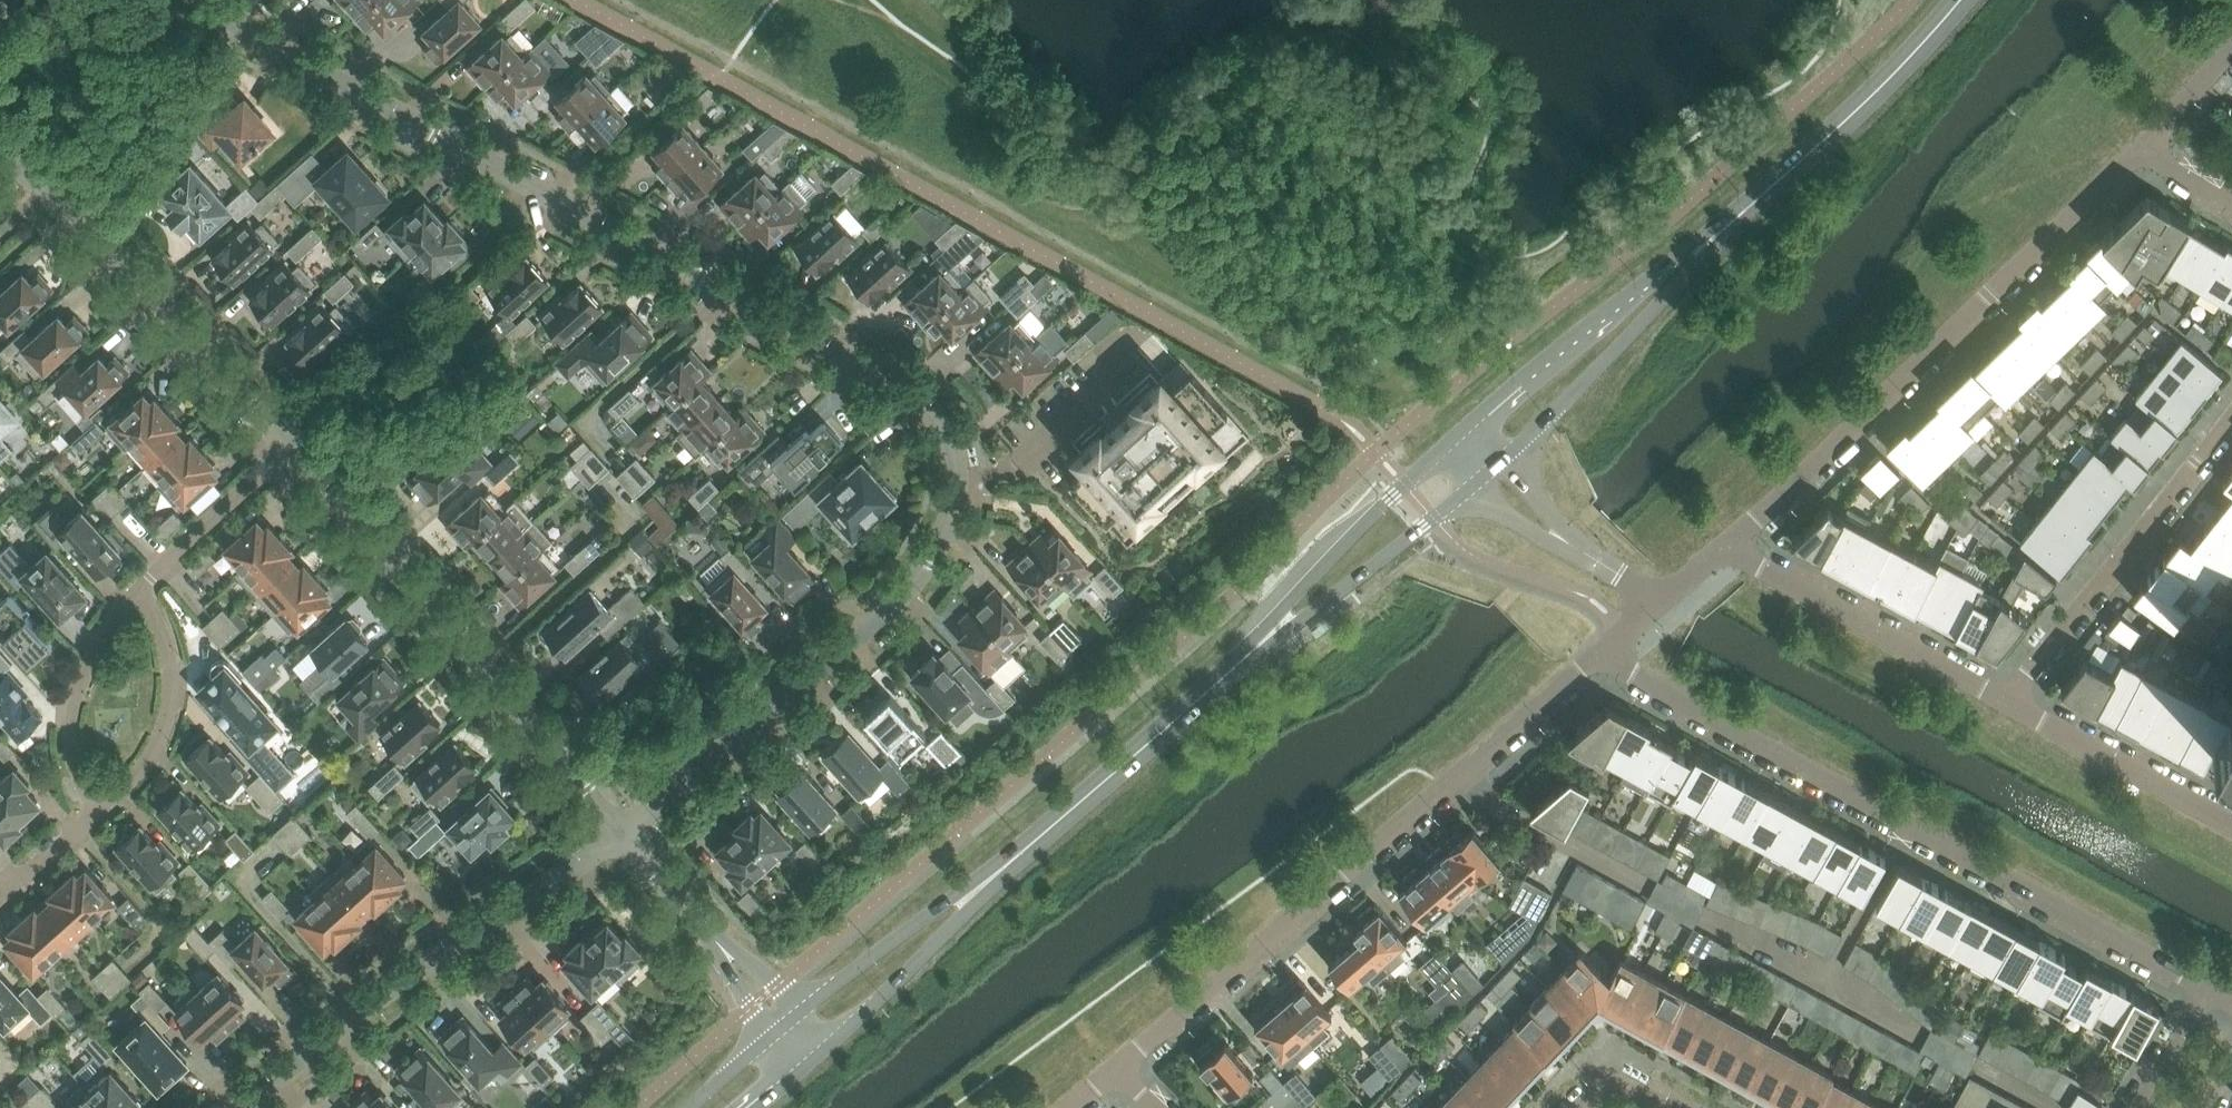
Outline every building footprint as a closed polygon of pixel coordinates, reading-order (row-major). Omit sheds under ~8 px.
[(357,18),(377,0),(341,0),(357,18)] [(357,18),(357,19),(366,10),(385,31),(420,0),(377,0),(357,18)] [(463,4),(467,0),(443,0),(450,8),(425,31),(426,31),(433,39),(424,46),(437,61),(438,61),(480,23),(463,4)] [(536,7),(530,0),(523,0),(501,20),(510,30),(536,7)] [(586,53),(610,32),(595,24),(576,41),(586,53)] [(597,65),(625,40),(610,32),(586,53),(597,65)] [(488,88),(532,49),(531,48),(528,51),(512,33),(506,39),(503,35),(468,67),(488,88)] [(516,102),(551,70),(532,49),(488,88),(488,89),(497,81),(516,102)] [(565,108),(557,115),(570,128),(612,91),(596,73),(590,78),(586,74),(558,99),(565,108)] [(612,91),(570,128),(582,142),(590,135),(597,143),(625,117),(622,114),(628,108),(634,102),(618,85),(612,91)] [(697,115),(721,93),(709,86),(688,104),(697,115)] [(215,105),(194,124),(195,126),(213,146),(223,137),(241,158),(255,146),(257,148),(260,145),(258,143),(272,131),(245,100),(240,105),(238,102),(229,92),(215,104),(215,105)] [(762,150),(786,128),(774,121),(753,140),(762,150)] [(667,179),(703,147),(683,125),(655,150),(662,158),(654,165),(667,179)] [(771,160),(799,135),(786,128),(762,150),(771,160)] [(698,190),(722,168),(703,147),(667,179),(679,193),(687,185),(694,193),(698,190)] [(357,222),(387,195),(374,181),(376,179),(363,165),(361,167),(348,153),(328,170),(312,152),(277,184),(286,194),(295,204),(320,182),(357,222)] [(230,203),(193,162),(162,190),(175,205),(169,210),(182,225),(188,219),(201,234),(228,211),(236,220),(251,207),(259,200),(247,187),(230,203)] [(841,193),(865,171),(852,164),(832,183),(841,193)] [(741,226),(791,181),(790,181),(781,189),(765,171),(759,177),(756,173),(721,205),(741,226)] [(773,236),(804,208),(801,205),(807,200),(791,181),(741,226),(741,227),(751,219),(769,240),(773,236)] [(260,217),(286,194),(277,184),(259,200),(251,207),(260,217)] [(2158,273),(2189,221),(2147,196),(2102,239),(2133,273),(2136,275),(2143,264),(2158,273)] [(406,211),(390,226),(397,234),(391,239),(407,257),(449,220),(448,219),(445,222),(430,205),(428,207),(423,202),(409,215),(406,211)] [(871,240),(892,222),(883,212),(862,230),(871,240)] [(818,272),(856,237),(835,213),(796,248),(799,251),(797,253),(805,262),(807,260),(817,271),(818,271),(818,272)] [(449,220),(407,257),(408,258),(414,253),(433,274),(437,271),(443,278),(472,252),(461,240),(460,238),(463,235),(449,220)] [(945,249),(969,228),(956,221),(936,239),(945,249)] [(2182,277),(2206,237),(2188,226),(2190,222),(2189,221),(2158,273),(2158,274),(2164,266),(2182,277)] [(366,250),(386,232),(377,222),(356,240),(366,250)] [(235,282),(279,242),(262,223),(256,228),(252,224),(214,258),(215,259),(214,259),(235,282)] [(297,260),(322,237),(313,227),(288,250),(297,260)] [(954,260),(981,235),(969,228),(945,249),(954,260)] [(2202,289),(2228,245),(2227,244),(2225,249),(2206,237),(2182,277),(2202,289)] [(2133,273),(2102,239),(2086,255),(2116,286),(2118,288),(2133,273)] [(870,300),(908,266),(886,241),(848,277),(851,280),(848,282),(856,291),(859,289),(869,300),(869,299),(870,300)] [(2231,285),(2231,247),(2228,245),(2202,289),(2222,301),(2231,285)] [(2116,286),(2086,255),(2070,270),(2100,302),(2116,286)] [(510,315),(549,280),(528,257),(527,258),(526,257),(489,291),(510,315)] [(272,324),(317,283),(299,264),(293,269),(289,265),(251,301),(261,312),(259,314),(267,323),(269,321),(272,324)] [(925,324),(974,279),(965,287),(949,269),(943,275),(940,271),(905,303),(925,324)] [(2105,307),(2100,302),(2070,270),(2069,271),(2072,275),(2057,290),(2089,323),(2105,307)] [(334,301),(355,283),(345,273),(325,291),(334,301)] [(1008,306),(1029,288),(1034,283),(1025,273),(999,296),(1008,306)] [(52,289),(39,275),(31,282),(23,274),(0,295),(0,317),(10,327),(52,289)] [(416,306),(436,288),(427,277),(406,296),(416,306)] [(953,338),(988,307),(985,303),(991,298),(974,279),(925,324),(925,325),(934,317),(953,338)] [(564,342),(603,307),(582,284),(581,284),(543,318),(564,342)] [(2222,301),(2231,307),(2231,285),(2222,301)] [(460,315),(481,296),(471,286),(451,305),(460,315)] [(1017,316),(1038,298),(1029,288),(1008,306),(1017,316)] [(2089,323),(2057,290),(2042,304),(2038,301),(2037,302),(2072,339),(2089,323)] [(2161,312),(2168,300),(2162,295),(2158,300),(2161,312)] [(2153,306),(2149,302),(2143,296),(2135,306),(2145,315),(2153,306)] [(2172,323),(2182,311),(2168,300),(2161,312),(2162,315),(2172,323)] [(2072,339),(2037,302),(2036,303),(2038,306),(2033,311),(2030,309),(2019,319),(2055,355),(2072,339)] [(309,365),(354,325),(336,305),(330,311),(327,306),(288,341),(289,341),(288,342),(298,353),(296,355),(304,364),(306,362),(309,365)] [(2138,323),(2128,313),(2119,322),(2130,332),(2138,323)] [(516,343),(537,325),(528,314),(507,333),(516,343)] [(590,334),(556,363),(568,377),(581,365),(580,364),(586,360),(603,380),(652,336),(632,314),(631,314),(630,314),(598,343),(590,334)] [(87,331),(74,317),(66,324),(59,316),(34,339),(25,329),(0,351),(0,352),(9,362),(17,354),(37,377),(87,331)] [(2055,355),(2019,319),(2022,323),(2007,338),(2039,371),(2055,355)] [(995,375),(1045,330),(1044,329),(1035,337),(1020,320),(1014,325),(1011,322),(976,353),(995,375)] [(2130,332),(2119,322),(2111,331),(2122,341),(2130,332)] [(2195,342),(2203,332),(2193,324),(2185,334),(2195,342)] [(2147,343),(2155,334),(2145,325),(2136,334),(2147,343)] [(1024,388),(1059,357),(1056,353),(1061,348),(1045,330),(995,375),(996,375),(1005,367),(1024,388)] [(1074,361),(1095,342),(1085,332),(1065,350),(1074,361)] [(2206,350),(2214,341),(2203,332),(2195,342),(2206,350)] [(2039,371),(2007,338),(1990,354),(2022,387),(2039,371)] [(2222,371),(2182,339),(2166,359),(2206,391),(2207,390),(2204,387),(2209,381),(2212,384),(2222,371)] [(2138,352),(2128,343),(2120,351),(2130,361),(2138,352)] [(2231,358),(2231,354),(2222,346),(2214,356),(2226,366),(2231,358)] [(2107,356),(2097,347),(2089,356),(2099,365),(2107,356)] [(666,411),(710,372),(691,351),(656,382),(659,385),(653,390),(668,407),(665,410),(666,411)] [(2122,370),(2130,361),(2120,351),(2112,360),(2122,370)] [(2022,387),(1990,354),(1975,369),(1971,365),(1970,366),(2001,398),(2006,403),(2022,387)] [(2099,365),(2089,356),(2080,365),(2091,374),(2099,365)] [(78,418),(128,372),(115,358),(107,365),(100,357),(75,380),(66,370),(45,389),(54,399),(58,395),(78,418)] [(2206,391),(2166,359),(2151,378),(2191,410),(2206,391)] [(1128,546),(1249,437),(1180,360),(1138,398),(1140,400),(1129,411),(1134,417),(1120,430),(1114,424),(1103,434),(1101,432),(1059,470),(1128,546)] [(2001,398),(1970,366),(1954,382),(1984,413),(2001,398)] [(678,436),(719,399),(701,380),(710,372),(666,411),(683,430),(677,435),(678,436)] [(2107,387),(2097,377),(2088,386),(2099,396),(2107,387)] [(2191,410),(2151,378),(2136,396),(2142,401),(2176,428),(2177,427),(2174,425),(2179,419),(2182,421),(2191,410)] [(2067,400),(2076,391),(2065,381),(2057,390),(2067,400)] [(1984,413),(1954,382),(1937,398),(1941,402),(1968,429),(1984,413)] [(2090,405),(2099,396),(2088,386),(2080,395),(2090,405)] [(619,418),(639,399),(630,389),(609,408),(619,418)] [(2059,409),(2067,400),(2057,390),(2049,399),(2059,409)] [(125,448),(166,410),(155,398),(152,402),(145,394),(110,425),(113,428),(110,431),(125,448)] [(696,456),(745,410),(736,418),(719,399),(678,436),(696,456)] [(0,400),(0,432),(15,418),(0,400)] [(2176,428),(2142,401),(2128,419),(2162,446),(2176,428)] [(1968,429),(1941,402),(1925,417),(1957,450),(1973,434),(1968,429)] [(146,465),(181,434),(174,427),(178,423),(166,410),(125,448),(126,449),(129,446),(146,465)] [(729,463),(764,431),(745,410),(696,456),(705,448),(721,465),(727,460),(729,463)] [(559,411),(548,421),(558,431),(569,421),(559,411)] [(2076,420),(2066,411),(2058,420),(2068,429),(2076,420)] [(2045,424),(2034,415),(2026,424),(2036,433),(2045,424)] [(1957,450),(1925,417),(1910,431),(1906,428),(1905,429),(1940,466),(1957,450)] [(2162,446),(2128,419),(2126,417),(2112,435),(2114,437),(2148,464),(2162,446)] [(80,453),(106,430),(97,420),(71,443),(80,453)] [(2060,438),(2068,429),(2058,420),(2049,429),(2060,438)] [(822,459),(840,443),(838,440),(840,438),(827,424),(825,426),(822,423),(795,448),(791,443),(786,447),(778,437),(780,436),(779,435),(738,472),(751,487),(775,466),(796,488),(825,462),(822,459)] [(2028,442),(2036,433),(2026,424),(2018,433),(2028,442)] [(1940,466),(1905,429),(1904,430),(1906,433),(1901,438),(1898,436),(1887,446),(1922,483),(1940,466)] [(454,441),(410,480),(430,503),(463,473),(472,483),(493,464),(476,445),(464,432),(454,441)] [(161,488),(203,451),(191,438),(188,441),(181,434),(146,465),(164,484),(161,487),(161,488)] [(2148,464),(2114,437),(2100,454),(2134,482),(2148,464)] [(10,452),(0,441),(0,462),(10,452)] [(2045,454),(2035,444),(2027,453),(2037,463),(2045,454)] [(580,476),(601,458),(591,448),(571,466),(580,476)] [(2014,458),(2004,449),(1996,458),(2006,467),(2014,458)] [(2134,482),(2100,454),(2094,450),(2080,468),(2116,496),(2129,479),(2133,483),(2134,482)] [(183,505),(217,474),(210,466),(214,463),(203,451),(161,488),(176,505),(179,502),(183,505)] [(495,484),(520,461),(511,451),(485,474),(495,484)] [(1881,452),(1861,471),(1869,479),(1889,461),(1881,452)] [(2037,463),(2027,453),(2019,462),(2029,472),(2037,463)] [(590,486),(610,468),(601,458),(580,476),(590,486)] [(626,486),(646,468),(637,458),(617,476),(626,486)] [(2006,467),(1996,458),(1987,467),(1998,476),(2006,467)] [(1889,461),(1869,479),(1880,490),(1899,472),(1890,462),(1889,461)] [(635,496),(655,478),(646,468),(626,486),(635,496)] [(2116,496),(2080,468),(2065,485),(2102,514),(2116,496)] [(884,508),(898,495),(885,481),(882,484),(869,469),(856,481),(850,475),(852,472),(851,471),(829,492),(820,482),(779,519),(791,532),(826,500),(843,519),(850,513),(863,527),(871,519),(874,523),(887,512),(884,508)] [(2224,483),(2231,489),(2231,473),(2224,483)] [(699,507),(719,488),(710,478),(690,497),(699,507)] [(1869,479),(1860,488),(1870,499),(1880,490),(1869,479)] [(2006,497),(2014,488),(2003,479),(1995,488),(2006,497)] [(1983,491),(1973,482),(1965,491),(1975,501),(1983,491)] [(99,511),(120,493),(110,483),(90,501),(99,511)] [(1921,494),(1912,485),(1900,496),(1909,505),(1921,494)] [(2102,514),(2065,485),(2051,503),(2091,535),(2092,534),(2088,531),(2102,514)] [(1997,506),(2006,497),(1995,488),(1987,497),(1997,506)] [(466,546),(516,500),(515,500),(506,508),(491,491),(485,496),(482,493),(447,525),(466,546)] [(669,507),(655,492),(642,504),(655,519),(669,507)] [(109,521),(129,503),(120,493),(99,511),(109,521)] [(1919,515),(1930,504),(1921,494),(1909,505),(1919,515)] [(2231,501),(2229,499),(2220,510),(2231,520),(2231,501)] [(493,557),(534,520),(516,500),(466,546),(475,538),(493,557)] [(1958,500),(1951,509),(1961,518),(1969,509),(1968,508),(1958,500)] [(2091,535),(2051,503),(2036,522),(2076,554),(2091,535)] [(104,533),(83,510),(68,524),(51,506),(34,521),(57,547),(67,539),(83,557),(88,553),(91,557),(90,559),(100,570),(121,551),(119,549),(124,545),(109,528),(104,533)] [(1820,557),(1843,516),(1827,507),(1792,541),(1820,557)] [(609,520),(608,513),(602,508),(595,508),(590,513),(589,520),(594,526),(602,527),(609,520)] [(1954,526),(1961,518),(1951,509),(1944,518),(1954,526)] [(1965,535),(1979,517),(1969,509),(1961,518),(1954,526),(1965,535)] [(2220,510),(2219,512),(2222,514),(2217,520),(2214,518),(2205,529),(2231,551),(2231,520),(2220,510)] [(163,540),(183,522),(174,512),(153,530),(163,540)] [(1844,570),(1866,529),(1843,516),(1820,557),(1844,570)] [(816,580),(786,547),(796,538),(791,532),(779,519),(778,517),(759,534),(768,544),(754,556),(794,600),(816,580)] [(239,574),(280,537),(269,524),(265,528),(258,520),(226,548),(244,568),(238,573),(239,574)] [(502,585),(552,540),(534,520),(493,557),(510,576),(501,584),(502,585)] [(2076,554),(2036,522),(2021,541),(2061,573),(2076,554)] [(1867,583),(1890,542),(1866,529),(1844,570),(1867,583)] [(2205,529),(2204,531),(2207,533),(2202,539),(2199,537),(2191,547),(2180,539),(2218,570),(2231,582),(2231,551),(2205,529)] [(1999,533),(1989,544),(1999,551),(2007,540),(1999,533)] [(1091,570),(1059,535),(1039,554),(1030,545),(1075,595),(1093,579),(1087,573),(1091,570)] [(257,594),(294,560),(288,553),(291,549),(280,537),(239,574),(257,594)] [(2218,570),(2180,539),(2164,558),(2201,587),(2203,589),(2218,570)] [(555,574),(552,571),(558,566),(543,549),(552,541),(552,540),(502,585),(520,606),(555,574)] [(575,573),(600,550),(591,540),(565,563),(575,573)] [(2017,570),(2026,554),(2007,540),(1999,551),(2010,561),(2007,564),(2017,570)] [(1891,596),(1913,554),(1890,542),(1867,583),(1891,596)] [(48,553),(33,567),(11,543),(0,553),(0,566),(18,586),(27,578),(38,590),(40,588),(46,595),(44,597),(64,620),(78,608),(75,604),(85,594),(48,553)] [(1075,595),(1030,545),(1008,565),(1039,600),(1043,597),(1048,603),(1066,587),(1074,596),(1075,595)] [(720,556),(701,574),(708,582),(706,584),(751,635),(765,622),(758,613),(766,606),(743,581),(753,572),(731,547),(720,556)] [(196,577),(216,559),(207,549),(187,567),(196,577)] [(1914,608),(1937,567),(1913,554),(1891,596),(1914,608)] [(1997,653),(2026,617),(2012,606),(2025,581),(2046,592),(2056,579),(2026,554),(2017,570),(2002,599),(1978,643),(1997,653)] [(2201,587),(2164,558),(2163,559),(2166,562),(2161,568),(2158,566),(2149,577),(2186,606),(2201,587)] [(275,614),(316,577),(305,564),(301,567),(294,560),(257,594),(263,589),(280,608),(274,613),(275,614)] [(1935,620),(1962,572),(1940,561),(1937,567),(1914,608),(1935,620)] [(1124,586),(1105,566),(1095,575),(1113,596),(1124,586)] [(1956,631),(1980,588),(1983,584),(1962,572),(1935,620),(1956,631)] [(296,631),(331,600),(324,592),(327,589),(316,577),(275,614),(290,631),(293,628),(296,631)] [(2186,606),(2149,577),(2133,597),(2173,629),(2189,609),(2186,606)] [(608,635),(644,601),(631,587),(608,608),(592,591),(544,633),(547,637),(547,641),(553,647),(557,648),(565,657),(599,625),(608,635)] [(1978,643),(2002,599),(1980,588),(1956,631),(1958,632),(1961,626),(1968,629),(1964,636),(1978,643)] [(973,610),(981,619),(1010,650),(1011,650),(1028,634),(1023,628),(1026,625),(995,590),(973,610)] [(12,595),(0,606),(0,631),(30,664),(34,660),(54,641),(12,595)] [(2130,621),(2138,612),(2128,604),(2121,613),(2130,621)] [(232,618),(223,608),(203,626),(212,636),(232,618)] [(2141,630),(2130,621),(2121,613),(2120,613),(2109,627),(2130,644),(2141,630)] [(221,647),(242,629),(232,618),(212,636),(221,647)] [(335,671),(367,642),(359,632),(361,627),(353,619),(348,620),(346,618),(313,648),(324,660),(301,682),(319,702),(343,680),(335,671)] [(960,638),(991,673),(996,679),(997,678),(1004,686),(1026,667),(1014,653),(1011,650),(1010,650),(981,619),(960,638)] [(621,639),(580,677),(601,700),(617,685),(634,670),(643,680),(683,644),(661,620),(643,636),(645,638),(638,645),(628,634),(622,640),(621,639)] [(1070,651),(1082,640),(1064,620),(1052,630),(1070,651)] [(2135,648),(2155,625),(2149,620),(2130,644),(2129,645),(2135,648)] [(2231,640),(2231,627),(2226,623),(2219,632),(2231,642),(2231,640)] [(1070,651),(1052,630),(1040,641),(1058,661),(1070,651)] [(2224,651),(2231,642),(2219,632),(2212,643),(2224,651)] [(2157,661),(2171,637),(2164,633),(2151,657),(2157,661)] [(2178,672),(2192,649),(2185,645),(2172,669),(2178,672)] [(262,654),(244,671),(256,685),(276,666),(285,658),(277,648),(266,658),(262,654)] [(4,673),(4,672),(13,664),(0,651),(0,717),(18,737),(22,734),(24,737),(33,728),(31,726),(42,716),(41,716),(42,715),(4,673)] [(986,687),(963,662),(953,671),(945,661),(943,663),(938,657),(934,652),(922,663),(924,665),(912,675),(947,713),(948,712),(965,697),(975,708),(975,709),(980,712),(985,714),(990,715),(995,714),(1000,713),(1005,710),(1006,711),(1007,710),(1005,708),(986,687)] [(2199,684),(2213,660),(2206,656),(2193,680),(2199,684)] [(2097,708),(2114,673),(2085,657),(2060,688),(2097,708)] [(371,711),(404,682),(384,659),(340,698),(352,712),(343,721),(359,739),(380,721),(371,711)] [(2117,719),(2143,671),(2121,659),(2114,673),(2097,708),(2117,719)] [(214,678),(202,690),(219,709),(219,710),(228,720),(229,720),(237,730),(228,738),(261,774),(277,792),(288,781),(262,753),(284,733),(270,718),(238,682),(243,678),(230,663),(229,663),(225,660),(221,660),(217,661),(213,664),(211,667),(211,672),(212,676),(214,678)] [(2231,675),(2231,671),(2227,668),(2214,692),(2220,695),(2231,675)] [(2138,731),(2164,683),(2143,671),(2117,719),(2138,731)] [(1004,686),(997,678),(996,679),(986,687),(1005,708),(1015,699),(1004,686)] [(2159,742),(2185,694),(2164,683),(2138,731),(2159,742)] [(2180,754),(2206,706),(2185,694),(2159,742),(2180,754)] [(926,734),(891,695),(866,717),(901,757),(926,734)] [(403,759),(441,725),(440,724),(441,724),(420,700),(381,735),(403,759)] [(1605,756),(1626,714),(1608,705),(1568,740),(1579,746),(1572,760),(1596,773),(1605,756)] [(2203,766),(2213,748),(2228,718),(2206,706),(2180,754),(2203,766)] [(2230,716),(2228,718),(2213,748),(2231,758),(2231,711),(2230,716)] [(1628,769),(1649,731),(1651,728),(1626,714),(1605,756),(1628,769)] [(961,753),(942,731),(927,745),(946,767),(961,753)] [(1672,744),(1649,731),(1628,769),(1621,780),(1645,793),(1648,788),(1647,788),(1671,747),(1670,747),(1672,744)] [(0,733),(0,754),(5,760),(16,751),(0,733)] [(879,768),(849,735),(824,757),(859,796),(882,776),(899,794),(910,784),(888,759),(879,768)] [(245,775),(211,737),(211,738),(210,737),(187,758),(222,797),(245,775)] [(439,802),(477,768),(476,767),(477,766),(456,743),(411,783),(429,803),(435,797),(439,802)] [(1670,800),(1692,759),(1688,765),(1682,761),(1685,755),(1671,747),(1647,788),(1648,788),(1670,800)] [(1698,807),(1720,766),(1696,752),(1692,759),(1670,800),(1671,801),(1675,794),(1698,807)] [(341,759),(332,767),(339,776),(345,770),(345,764),(341,759)] [(379,797),(405,774),(395,763),(370,786),(379,797)] [(1721,820),(1744,779),(1742,778),(1739,784),(1732,781),(1736,774),(1720,766),(1698,807),(1721,820)] [(26,788),(30,784),(15,768),(0,781),(0,802),(19,823),(35,808),(34,806),(38,801),(26,788)] [(836,807),(804,771),(797,778),(794,775),(784,785),(786,787),(779,794),(811,829),(836,807)] [(277,792),(261,774),(247,786),(270,811),(284,799),(277,792)] [(1565,829),(1589,785),(1570,774),(1570,775),(1530,809),(1565,829)] [(1745,833),(1767,791),(1744,779),(1721,820),(1745,833)] [(503,824),(513,815),(504,805),(506,803),(492,788),(449,827),(472,852),(488,838),(492,842),(507,829),(503,824)] [(217,827),(183,789),(182,790),(182,789),(159,810),(193,849),(217,827)] [(1769,845),(1791,804),(1767,791),(1745,833),(1769,845)] [(19,823),(0,802),(0,839),(1,839),(2,838),(6,841),(22,827),(19,823)] [(380,829),(364,811),(357,803),(347,812),(369,838),(380,829)] [(1792,858),(1814,817),(1791,804),(1769,845),(1792,858)] [(870,825),(852,805),(842,814),(860,835),(870,825)] [(419,836),(437,820),(440,817),(431,807),(410,826),(419,836)] [(791,842),(764,812),(759,816),(757,814),(755,816),(752,812),(736,826),(769,862),(791,842)] [(1588,841),(1601,818),(1593,813),(1580,837),(1588,841)] [(283,843),(303,824),(294,814),(274,833),(283,843)] [(1815,871),(1838,830),(1814,817),(1792,858),(1815,871)] [(419,856),(447,831),(437,820),(419,836),(409,845),(419,856)] [(917,831),(910,823),(892,840),(899,848),(917,831)] [(312,834),(303,824),(283,843),(292,853),(312,834)] [(176,864),(142,826),(141,827),(140,826),(129,836),(127,834),(118,842),(120,844),(117,847),(158,892),(177,874),(172,868),(176,864)] [(769,862),(736,826),(739,830),(722,845),(724,847),(719,852),(732,866),(728,869),(743,885),(769,862)] [(1611,854),(1624,830),(1616,826),(1603,850),(1611,854)] [(255,849),(237,829),(227,838),(245,858),(255,849)] [(1498,862),(1481,842),(1473,832),(1472,833),(1470,830),(1465,835),(1459,829),(1442,844),(1475,882),(1498,862)] [(1839,884),(1861,843),(1838,830),(1815,871),(1839,884)] [(399,833),(393,838),(402,848),(411,839),(406,833),(399,833)] [(1634,867),(1647,843),(1639,839),(1627,862),(1634,867)] [(825,860),(806,840),(796,849),(814,870),(825,860)] [(406,877),(374,842),(371,845),(368,842),(352,856),(389,898),(401,887),(398,884),(406,877)] [(1863,897),(1885,856),(1869,847),(1866,854),(1859,850),(1862,843),(1861,843),(1839,884),(1863,897)] [(1475,882),(1442,844),(1425,859),(1430,864),(1424,870),(1458,912),(1459,911),(1458,910),(1472,898),(1466,890),(1475,882)] [(1658,879),(1671,856),(1663,852),(1650,875),(1658,879)] [(389,898),(352,856),(332,874),(366,913),(373,906),(376,910),(389,898)] [(214,887),(191,862),(181,871),(203,896),(214,887)] [(1576,899),(1591,871),(1577,863),(1562,892),(1576,899)] [(1901,918),(1923,877),(1899,863),(1876,904),(1901,918)] [(1458,912),(1424,870),(1419,864),(1401,880),(1406,886),(1398,893),(1400,895),(1408,905),(1409,904),(1426,924),(1450,903),(1458,912)] [(115,900),(87,868),(79,876),(75,872),(64,882),(96,918),(115,900)] [(1590,907),(1605,878),(1591,871),(1576,899),(1590,907)] [(96,918),(64,882),(63,883),(54,873),(63,883),(50,894),(54,898),(47,904),(76,935),(96,918)] [(366,913),(332,874),(312,892),(350,933),(361,923),(358,919),(366,913)] [(1686,884),(1666,874),(1662,882),(1681,892),(1686,884)] [(1924,931),(1947,890),(1945,889),(1942,895),(1935,892),(1939,885),(1923,877),(1901,918),(1924,931)] [(1524,878),(1509,905),(1523,913),(1538,885),(1525,878),(1524,878)] [(1603,914),(1619,886),(1605,878),(1590,907),(1603,914)] [(1717,909),(1727,885),(1718,881),(1705,905),(1717,909)] [(1705,895),(1686,884),(1681,892),(1701,903),(1705,895)] [(1537,920),(1552,893),(1538,885),(1523,913),(1537,920)] [(1617,922),(1633,894),(1619,886),(1603,914),(1617,922)] [(291,908),(273,887),(263,897),(281,917),(291,908)] [(767,910),(749,890),(738,899),(757,919),(767,910)] [(1948,943),(1970,902),(1947,890),(1924,931),(1948,943)] [(1742,919),(1752,895),(1744,891),(1734,916),(1742,919)] [(350,933),(312,892),(311,894),(316,900),(296,917),(325,949),(333,942),(336,946),(350,933)] [(1631,929),(1646,901),(1633,894),(1617,922),(1631,929)] [(147,917),(129,897),(118,906),(137,926),(147,917)] [(1767,929),(1777,904),(1769,901),(1759,926),(1767,929)] [(1971,956),(1994,915),(1970,902),(1948,943),(1971,956)] [(1354,930),(1389,969),(1403,957),(1397,950),(1407,941),(1374,903),(1357,918),(1362,924),(1354,930)] [(76,935),(47,904),(39,911),(36,908),(24,918),(56,953),(76,935)] [(1662,935),(1673,916),(1665,911),(1655,931),(1662,935)] [(1792,939),(1802,914),(1794,911),(1784,936),(1792,939)] [(1995,969),(2017,928),(1994,915),(1971,956),(1995,969)] [(1670,939),(1680,920),(1673,916),(1662,935),(1670,939)] [(56,953),(24,918),(11,930),(14,934),(6,941),(34,973),(56,953)] [(1813,949),(1826,925),(1818,921),(1805,945),(1813,949)] [(294,970),(256,928),(237,945),(223,929),(209,941),(194,924),(183,933),(206,958),(217,949),(232,967),(242,958),(265,983),(272,975),(280,984),(294,970)] [(633,958),(641,951),(626,935),(623,938),(610,924),(605,928),(603,926),(587,941),(621,979),(638,964),(633,958)] [(2018,982),(2040,941),(2017,928),(1995,969),(2018,982)] [(1390,970),(1389,969),(1354,930),(1336,947),(1341,953),(1329,963),(1329,964),(1337,974),(1351,989),(1367,975),(1374,983),(1388,970),(1389,971),(1390,970)] [(1547,953),(1558,941),(1547,930),(1536,942),(1544,950),(1547,953)] [(1704,958),(1715,939),(1707,934),(1696,953),(1704,958)] [(621,979),(587,941),(583,938),(567,952),(570,956),(568,958),(570,960),(566,964),(593,994),(614,975),(619,981),(621,979)] [(1504,964),(1516,951),(1506,938),(1492,950),(1504,964)] [(1535,961),(1544,950),(1536,942),(1534,941),(1525,952),(1535,961)] [(2042,995),(2064,954),(2063,953),(2059,959),(2052,956),(2056,949),(2040,941),(2018,982),(2042,995)] [(1851,970),(1864,946),(1856,942),(1843,965),(1851,970)] [(1725,969),(1736,950),(1728,946),(1717,965),(1725,969)] [(1606,1003),(1610,978),(1582,951),(1564,969),(1590,994),(1592,1006),(1606,1003)] [(2067,1004),(2087,966),(2084,972),(2083,972),(2080,978),(2073,974),(2076,968),(2062,960),(2065,954),(2064,954),(2042,995),(2038,1001),(2062,1013),(2067,1004)] [(103,986),(124,967),(115,957),(94,976),(103,986)] [(1747,981),(1757,961),(1749,957),(1739,977),(1747,981)] [(1873,983),(1890,962),(1884,958),(1867,979),(1873,983)] [(1484,984),(1464,960),(1452,970),(1443,961),(1437,966),(1466,999),(1484,984)] [(1620,1011),(1641,974),(1620,963),(1612,980),(1610,978),(1606,1003),(1620,1011)] [(1466,999),(1437,966),(1421,980),(1443,1007),(1454,997),(1460,1004),(1466,999)] [(1512,986),(1522,975),(1512,966),(1502,976),(1512,986)] [(2090,1017),(2111,979),(2087,966),(2067,1004),(2090,1017)] [(133,978),(124,967),(103,986),(112,996),(133,978)] [(1590,994),(1564,969),(1548,987),(1580,1018),(1592,1006),(1590,994)] [(1768,992),(1778,973),(1770,969),(1759,988),(1768,992)] [(142,971),(132,980),(139,988),(150,979),(142,971)] [(1892,998),(1908,977),(1901,971),(1885,993),(1892,998)] [(245,1001),(220,973),(199,991),(232,1027),(244,1016),(237,1007),(245,1001)] [(0,974),(0,1020),(6,1026),(28,1006),(42,1021),(52,1012),(52,1011),(29,986),(19,995),(0,974)] [(1642,1023),(1662,986),(1641,974),(1620,1011),(1642,1023)] [(1501,996),(1512,986),(1502,976),(1492,987),(1501,996)] [(569,1007),(544,979),(536,986),(529,978),(516,989),(554,1031),(571,1016),(565,1010),(569,1007)] [(1279,1005),(1314,1045),(1328,1032),(1322,1025),(1332,1016),(1299,978),(1282,993),(1286,999),(1280,1004),(1279,1005)] [(2112,1033),(2134,992),(2133,991),(2130,998),(2123,994),(2126,988),(2111,979),(2090,1017),(2089,1020),(2112,1033)] [(1788,1004),(1799,985),(1791,980),(1780,999),(1788,1004)] [(168,1002),(150,981),(140,990),(143,994),(158,1011),(168,1002)] [(68,1005),(50,985),(39,994),(58,1015),(68,1005)] [(232,1027),(199,991),(193,985),(175,1002),(180,1008),(177,1011),(202,1039),(210,1032),(217,1040),(232,1027)] [(1663,1034),(1683,997),(1662,986),(1642,1023),(1663,1034)] [(1580,1018),(1548,987),(1531,1004),(1564,1035),(1580,1018)] [(554,1031),(516,989),(501,1002),(509,1010),(501,1018),(526,1045),(530,1042),(535,1048),(554,1031)] [(1810,1016),(1820,996),(1812,992),(1802,1011),(1810,1016)] [(2136,1046),(2159,1005),(2134,992),(2112,1033),(2136,1046)] [(187,1063),(160,1033),(170,1024),(158,1011),(143,994),(132,1003),(146,1018),(119,1043),(159,1088),(167,1081),(169,1084),(182,1073),(179,1070),(187,1063)] [(1684,1046),(1704,1009),(1683,997),(1663,1034),(1684,1046)] [(1315,1046),(1314,1045),(1279,1005),(1280,1004),(1275,999),(1257,1014),(1262,1020),(1255,1027),(1256,1029),(1264,1039),(1265,1039),(1282,1059),(1306,1038),(1314,1046),(1315,1046)] [(1931,1029),(1946,1006),(1939,1000),(1922,1021),(1931,1029)] [(618,1022),(600,1001),(590,1010),(609,1030),(618,1022)] [(1478,1020),(1488,1010),(1479,1001),(1469,1011),(1478,1020)] [(1831,1027),(1841,1008),(1833,1003),(1823,1023),(1831,1027)] [(1564,1035),(1531,1004),(1514,1022),(1518,1024),(1517,1025),(1547,1053),(1564,1035)] [(1705,1057),(1725,1020),(1704,1009),(1684,1046),(1705,1057)] [(612,1035),(609,1030),(590,1010),(580,1018),(602,1043),(612,1035)] [(1468,1031),(1478,1020),(1469,1011),(1458,1022),(1468,1031)] [(1852,1039),(1863,1019),(1854,1015),(1844,1034),(1852,1039)] [(493,1051),(463,1018),(441,1038),(480,1082),(494,1070),(502,1080),(521,1063),(503,1042),(493,1051)] [(1726,1069),(1746,1032),(1725,1020),(1705,1057),(1726,1069)] [(1959,1034),(1940,1023),(1935,1031),(1955,1042),(1959,1034)] [(1547,1053),(1517,1025),(1501,1042),(1531,1070),(1547,1053)] [(1873,1050),(1884,1031),(1876,1026),(1865,1046),(1873,1050)] [(115,1056),(92,1031),(82,1040),(105,1066),(115,1056)] [(1986,1059),(1999,1035),(1991,1031),(1978,1055),(1986,1059)] [(1747,1080),(1767,1043),(1746,1032),(1726,1069),(1747,1080)] [(1979,1044),(1959,1034),(1955,1042),(1974,1052),(1979,1044)] [(1413,1059),(1393,1035),(1381,1045),(1401,1069),(1413,1059)] [(1445,1055),(1455,1045),(1445,1035),(1435,1046),(1445,1055)] [(1894,1062),(1905,1043),(1897,1038),(1886,1057),(1894,1062)] [(1915,1073),(1926,1054),(1932,1043),(1926,1040),(1920,1051),(1918,1050),(1907,1069),(1915,1073)] [(1253,1074),(1226,1042),(1225,1042),(1217,1048),(1213,1042),(1195,1058),(1228,1096),(1253,1074)] [(1531,1070),(1501,1042),(1484,1059),(1514,1088),(1531,1070)] [(1768,1092),(1788,1055),(1767,1043),(1747,1080),(1768,1092)] [(1953,1055),(1949,1052),(1932,1043),(1926,1054),(1940,1061),(1929,1081),(1936,1085),(1953,1055)] [(2010,1072),(2022,1048),(2015,1044),(2002,1067),(2010,1072)] [(1401,1069),(1381,1045),(1369,1055),(1389,1079),(1401,1069)] [(1435,1066),(1445,1055),(1435,1046),(1425,1057),(1435,1066)] [(421,1049),(398,1069),(427,1102),(420,1107),(452,1107),(447,1103),(459,1092),(421,1049)] [(1789,1104),(1809,1067),(1788,1055),(1768,1092),(1789,1104)] [(1972,1065),(1953,1055),(1936,1085),(1944,1089),(1955,1070),(1966,1076),(1972,1065)] [(554,1076),(536,1056),(526,1065),(544,1085),(554,1076)] [(2033,1085),(2046,1061),(2038,1057),(2025,1080),(2033,1085)] [(1514,1088),(1484,1059),(1468,1077),(1497,1105),(1514,1088)] [(111,1070),(109,1073),(104,1067),(84,1085),(104,1107),(135,1107),(136,1107),(134,1105),(139,1100),(111,1070)] [(1831,1078),(1809,1067),(1789,1104),(1798,1107),(1814,1107),(1831,1078)] [(2056,1097),(2069,1074),(2061,1069),(2048,1093),(2056,1097)] [(1412,1070),(1402,1081),(1412,1090),(1422,1079),(1412,1070)] [(1316,1096),(1296,1072),(1284,1082),(1294,1094),(1305,1106),(1316,1096)] [(1468,1077),(1451,1094),(1466,1107),(1494,1107),(1497,1105),(1468,1077)] [(1852,1090),(1831,1078),(1814,1107),(1842,1107),(1852,1090)] [(1412,1090),(1402,1081),(1392,1091),(1402,1101),(1412,1090)] [(1261,1102),(1266,1107),(1278,1107),(1294,1094),(1284,1082),(1261,1102)] [(60,1105),(42,1085),(31,1095),(42,1107),(58,1107),(60,1105)] [(84,1085),(67,1100),(72,1105),(70,1107),(104,1107),(84,1085)] [(2102,1102),(2079,1088),(2067,1107),(2098,1107),(2102,1102)] [(1872,1101),(1852,1090),(1842,1107),(1869,1107),(1872,1101)] [(395,1107),(382,1093),(374,1100),(367,1092),(353,1104),(356,1107),(395,1107)] [(1305,1106),(1294,1094),(1278,1107),(1302,1107),(1305,1106)] [(1451,1094),(1438,1107),(1466,1107),(1451,1094)] [(31,1095),(22,1103),(26,1107),(42,1107),(31,1095)] [(557,1107),(546,1096),(534,1107),(556,1107),(557,1107)]
